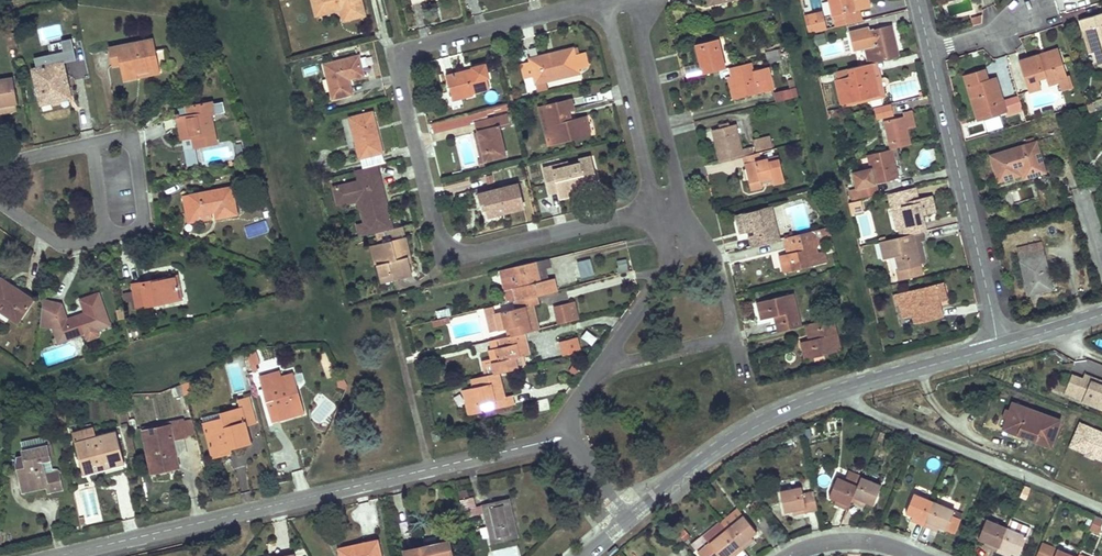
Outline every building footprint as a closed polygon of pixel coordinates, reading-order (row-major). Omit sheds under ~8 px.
[(362,0),(313,0),(317,15),(342,9),(344,19),(365,14),(362,0)] [(833,16),(869,8),(868,2),(868,0),(830,0),(833,16)] [(823,11),(805,16),(809,33),(827,28),(823,11)] [(1080,20),(1081,25),(1083,30),(1088,29),(1097,60),(1099,66),(1101,65),(1101,13),(1080,20)] [(854,50),(865,48),(869,64),(872,63),(878,62),(898,57),(894,38),(891,25),(850,35),(854,50)] [(1088,29),(1083,30),(1092,62),(1097,60),(1088,29)] [(159,69),(153,39),(110,48),(114,65),(122,63),(125,80),(138,78),(137,73),(159,69)] [(718,39),(697,44),(703,73),(725,68),(718,39)] [(36,58),(38,68),(64,63),(75,60),(71,40),(61,42),(64,52),(36,58)] [(572,48),(530,59),(530,62),(521,64),(525,79),(534,77),(536,84),(545,81),(578,73),(578,69),(589,66),(585,53),(574,55),(572,48)] [(1058,48),(1039,54),(1041,60),(1060,54),(1058,48)] [(1030,57),(1019,61),(1028,91),(1041,88),(1038,79),(1045,76),(1048,84),(1058,81),(1057,79),(1067,76),(1060,54),(1041,60),(1039,54),(1030,57)] [(776,56),(768,58),(770,63),(783,60),(782,55),(776,56)] [(363,75),(359,56),(324,65),(333,98),(352,93),(348,78),(363,75)] [(752,62),(729,67),(736,98),(775,89),(770,67),(754,70),(752,62)] [(70,91),(64,63),(38,68),(33,69),(41,104),(46,103),(52,102),(51,96),(70,91)] [(489,77),(486,63),(472,66),(473,69),(447,76),(451,96),(459,94),(460,98),(473,95),(473,93),(490,89),(488,78),(489,77)] [(869,64),(835,72),(837,78),(836,79),(842,104),(880,95),(874,71),(872,63),(869,64)] [(160,74),(159,69),(137,73),(138,78),(138,79),(150,76),(160,74)] [(976,72),(964,75),(978,119),(1006,111),(995,77),(987,79),(984,69),(976,72)] [(880,70),(874,71),(880,95),(885,94),(881,77),(880,70)] [(12,79),(0,81),(0,104),(15,102),(16,102),(12,79)] [(538,92),(547,89),(545,81),(536,84),(538,92)] [(71,97),(70,91),(51,96),(52,102),(71,97)] [(575,110),(572,99),(543,106),(553,145),(591,135),(586,117),(572,120),(569,111),(575,110)] [(17,110),(15,102),(0,104),(0,113),(17,110)] [(214,111),(213,102),(184,107),(185,116),(179,117),(181,130),(182,139),(193,137),(195,147),(217,143),(212,112),(214,111)] [(877,121),(895,117),(892,104),(874,108),(877,121)] [(434,132),(475,122),(478,132),(484,161),(505,156),(499,130),(510,127),(507,115),(488,119),(487,114),(507,110),(506,106),(432,123),(434,132)] [(904,116),(885,121),(890,148),(893,148),(897,147),(911,144),(908,129),(916,127),(914,120),(912,110),(904,112),(904,116)] [(383,153),(373,112),(350,118),(360,158),(383,153)] [(987,120),(990,130),(1003,126),(1000,117),(987,120)] [(735,125),(714,130),(721,161),(743,156),(741,148),(735,125)] [(473,133),(480,162),(484,161),(478,132),(473,133)] [(756,146),(757,150),(774,146),(771,136),(759,139),(756,146)] [(1028,144),(990,155),(998,181),(1019,175),(1017,168),(1021,167),(1021,169),(1042,162),(1036,142),(1035,142),(1028,144)] [(743,156),(754,153),(752,145),(741,148),(743,156)] [(890,148),(868,154),(871,168),(858,171),(856,175),(858,188),(860,187),(876,184),(900,178),(897,166),(895,159),(893,148),(890,148)] [(754,153),(743,156),(750,188),(763,185),(761,179),(773,176),(775,183),(785,180),(780,156),(762,160),(760,152),(754,153)] [(600,189),(592,156),(579,159),(580,163),(570,165),(562,168),(561,164),(543,169),(550,196),(559,193),(586,186),(587,192),(600,189)] [(1045,172),(1042,162),(1021,169),(1021,167),(1017,168),(1019,175),(1022,174),(1024,178),(1045,172)] [(393,228),(378,165),(355,171),(358,181),(333,187),(337,203),(358,198),(364,224),(357,226),(360,236),(389,229),(393,228)] [(524,208),(518,183),(479,194),(482,204),(486,203),(487,210),(489,217),(524,208)] [(862,197),(878,193),(876,184),(860,187),(862,197)] [(587,192),(586,186),(559,193),(560,199),(587,192)] [(889,193),(892,206),(898,205),(921,199),(917,186),(889,193)] [(858,188),(851,189),(853,199),(862,197),(860,187),(858,188)] [(237,214),(232,188),(190,195),(184,196),(187,213),(193,212),(193,215),(197,214),(212,211),(212,209),(215,209),(216,211),(217,217),(237,214)] [(922,232),(926,231),(923,215),(936,212),(934,204),(932,196),(921,199),(898,205),(904,228),(899,229),(902,237),(912,234),(922,232)] [(862,211),(859,200),(848,203),(851,214),(862,211)] [(904,228),(898,205),(892,206),(897,229),(899,229),(904,228)] [(772,208),(737,216),(741,231),(756,228),(757,234),(750,236),(752,246),(779,239),(772,208)] [(198,221),(197,214),(193,215),(193,212),(187,213),(188,223),(198,221)] [(393,228),(389,229),(391,237),(405,233),(404,226),(393,228)] [(829,227),(785,238),(788,254),(781,255),(785,272),(829,261),(827,253),(818,252),(817,249),(814,239),(825,237),(831,235),(829,227)] [(922,232),(912,234),(914,242),(920,241),(924,240),(922,232)] [(902,237),(880,242),(884,257),(896,254),(902,278),(922,273),(919,264),(914,242),(912,234),(902,237)] [(413,273),(405,237),(372,244),(381,281),(413,273)] [(814,239),(817,249),(825,237),(814,239)] [(920,241),(914,242),(919,264),(925,263),(923,250),(920,241)] [(1041,248),(1019,253),(1029,293),(1051,288),(1041,248)] [(549,259),(500,271),(504,285),(508,303),(537,296),(557,291),(554,279),(548,280),(545,269),(551,268),(549,259)] [(617,264),(619,274),(628,272),(626,262),(617,264)] [(182,298),(177,275),(149,281),(133,284),(137,307),(182,298)] [(2,279),(0,282),(0,310),(17,322),(33,300),(14,287),(2,279)] [(946,299),(942,283),(893,295),(896,306),(899,305),(903,318),(913,316),(915,324),(937,318),(933,303),(940,301),(946,299)] [(110,325),(99,293),(85,298),(81,299),(85,313),(64,321),(57,301),(43,299),(40,325),(47,326),(53,324),(59,343),(85,334),(86,337),(90,339),(98,337),(99,333),(98,329),(110,325)] [(793,294),(758,302),(762,319),(773,316),(777,332),(801,326),(793,294)] [(537,296),(508,303),(485,308),(488,320),(492,333),(509,328),(525,325),(527,333),(540,329),(534,304),(538,304),(537,296)] [(944,316),(940,301),(933,303),(937,318),(944,316)] [(581,319),(577,303),(571,304),(575,321),(581,319)] [(575,321),(571,304),(556,308),(560,324),(575,321)] [(833,319),(811,324),(814,337),(810,339),(802,341),(806,358),(841,350),(833,319)] [(527,333),(525,325),(509,328),(511,336),(525,333),(527,333)] [(586,330),(580,339),(593,347),(598,338),(586,330)] [(530,354),(525,333),(511,336),(496,340),(497,348),(492,349),(489,350),(492,360),(495,372),(499,372),(519,367),(516,358),(530,354)] [(581,351),(578,337),(561,340),(565,356),(581,351)] [(260,363),(254,351),(247,354),(254,366),(260,363)] [(577,376),(583,369),(574,362),(568,369),(577,376)] [(506,399),(499,372),(495,372),(476,377),(478,386),(473,387),(464,390),(466,400),(469,414),(481,412),(479,405),(493,402),(495,409),(514,405),(513,398),(506,399)] [(304,413),(293,373),(275,378),(278,385),(281,396),(274,398),(271,387),(263,389),(272,422),(288,418),(304,413)] [(1084,374),(1082,379),(1072,376),(1064,393),(1082,400),(1082,402),(1101,409),(1101,380),(1084,374)] [(193,394),(191,382),(182,384),(185,396),(193,394)] [(185,396),(182,384),(172,389),(174,398),(185,396)] [(281,396),(278,385),(271,387),(274,398),(281,396)] [(256,423),(249,397),(238,400),(240,409),(221,413),(223,418),(226,430),(207,435),(213,457),(230,452),(229,448),(241,445),(250,443),(246,425),(256,423)] [(1028,438),(1051,447),(1061,421),(1012,403),(1008,411),(1006,412),(1004,414),(1004,416),(1005,418),(1004,424),(1001,431),(1003,431),(1005,427),(1029,436),(1028,438)] [(143,432),(151,468),(178,462),(173,439),(196,434),(191,418),(170,423),(170,426),(143,432)] [(226,430),(223,418),(204,423),(207,435),(226,430)] [(1080,423),(1070,447),(1101,460),(1101,432),(1080,423)] [(123,457),(116,430),(96,436),(93,427),(74,433),(85,474),(96,471),(105,469),(104,462),(123,457)] [(1003,431),(1002,435),(1027,444),(1028,438),(1029,436),(1005,427),(1003,431)] [(50,457),(47,446),(22,451),(23,456),(17,457),(17,462),(23,492),(36,489),(47,487),(49,492),(63,489),(59,471),(46,474),(42,461),(51,460),(50,457)] [(125,464),(123,457),(104,462),(105,469),(125,464)] [(178,462),(151,468),(152,473),(167,470),(179,467),(178,462)] [(838,502),(837,505),(840,507),(847,510),(851,500),(860,479),(850,475),(847,482),(837,478),(829,498),(838,502)] [(881,486),(861,477),(860,479),(851,500),(863,506),(865,502),(868,503),(873,506),(881,486)] [(801,487),(780,492),(785,512),(794,510),(796,515),(804,513),(817,510),(814,491),(803,494),(801,487)] [(934,503),(914,494),(905,513),(910,516),(915,518),(913,521),(924,526),(934,503)] [(461,500),(464,517),(485,513),(483,504),(476,506),(474,497),(461,500)] [(517,538),(508,499),(498,501),(483,504),(485,513),(492,544),(517,538)] [(762,508),(756,502),(750,506),(756,513),(762,508)] [(954,512),(934,503),(924,526),(935,531),(936,527),(945,530),(955,534),(960,519),(952,516),(954,512)] [(726,530),(743,516),(738,510),(721,523),(726,530)] [(743,516),(726,530),(743,549),(751,542),(749,539),(751,536),(756,532),(743,516)] [(1099,535),(1101,526),(1101,519),(1095,516),(1089,530),(1099,535)] [(1006,528),(986,520),(978,539),(982,541),(988,543),(986,547),(997,551),(1006,528)] [(1006,528),(997,551),(1007,555),(1009,552),(1013,554),(1018,555),(1019,555),(1027,537),(1006,528)] [(709,544),(697,553),(700,555),(727,555),(731,553),(734,555),(743,549),(726,530),(709,544)] [(378,541),(362,544),(339,549),(340,555),(381,555),(378,541)] [(449,542),(422,548),(404,552),(405,555),(452,555),(449,542)] [(1041,543),(1036,555),(1073,555),(1041,543)]
